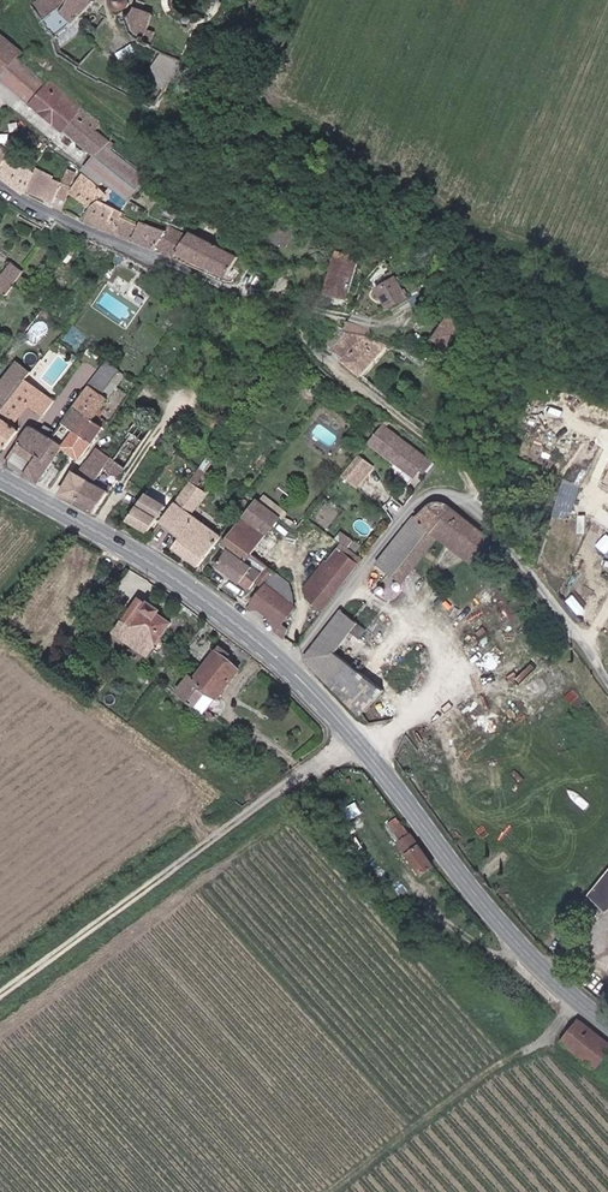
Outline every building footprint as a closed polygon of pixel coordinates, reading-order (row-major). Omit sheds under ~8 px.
[(59,18),(74,5),(77,0),(51,0),(49,2),(59,18)] [(82,3),(75,12),(87,24),(99,7),(107,0),(84,0),(82,3)] [(122,3),(123,7),(127,10),(130,11),(134,10),(136,8),(138,6),(139,1),(138,0),(123,0),(122,3)] [(182,1),(184,11),(189,18),(197,23),(205,25),(215,23),(223,18),(228,10),(230,2),(229,0),(220,0),(219,6),(216,10),(211,13),(202,14),(194,9),(192,3),(192,0),(182,0),(182,1)] [(168,13),(151,6),(147,23),(148,28),(154,36),(168,44),(170,33),(162,29),(168,13)] [(0,29),(0,72),(5,76),(22,55),(26,50),(0,29)] [(67,127),(100,156),(108,162),(115,154),(112,152),(119,143),(94,122),(100,114),(86,103),(84,104),(53,79),(51,81),(22,55),(5,76),(34,101),(33,103),(66,129),(67,127)] [(3,176),(17,154),(0,138),(0,173),(3,176)] [(17,154),(3,176),(30,193),(31,190),(59,202),(70,177),(39,165),(17,154)] [(91,168),(136,199),(147,185),(150,181),(115,154),(108,162),(100,156),(91,168)] [(104,201),(109,201),(114,195),(87,171),(76,190),(98,204),(104,201)] [(128,217),(130,212),(109,201),(104,201),(98,204),(91,221),(121,233),(128,217)] [(178,221),(185,206),(175,201),(168,216),(178,221)] [(139,241),(146,225),(128,217),(121,233),(139,241)] [(174,230),(148,220),(146,225),(139,241),(163,249),(166,246),(182,254),(184,250),(193,234),(176,226),(174,230)] [(294,228),(279,223),(273,241),(289,246),(294,228)] [(244,255),(195,230),(193,234),(184,250),(236,276),(244,255)] [(363,255),(338,250),(331,293),(357,297),(363,255)] [(26,270),(15,262),(0,280),(0,291),(7,297),(26,270)] [(381,288),(395,309),(412,298),(398,277),(381,288)] [(474,316),(457,307),(440,336),(457,346),(474,316)] [(348,360),(368,377),(393,344),(369,333),(354,332),(349,335),(337,331),(331,342),(349,356),(348,360)] [(36,370),(21,360),(0,388),(0,417),(30,378),(36,370)] [(109,360),(93,384),(106,393),(122,369),(109,360)] [(30,378),(0,417),(0,442),(9,448),(22,431),(21,429),(22,428),(17,423),(32,403),(47,415),(56,398),(30,378)] [(92,416),(99,421),(114,398),(106,393),(93,384),(79,406),(92,416)] [(88,459),(97,445),(79,433),(92,416),(79,406),(58,440),(69,447),(88,459)] [(146,443),(158,425),(143,415),(134,430),(137,432),(119,460),(131,467),(146,443)] [(97,445),(109,428),(99,421),(92,416),(79,433),(97,445)] [(40,459),(31,473),(45,481),(69,447),(58,440),(35,425),(21,447),(40,459)] [(431,456),(388,425),(375,442),(403,463),(418,474),(423,466),(431,456)] [(131,467),(119,460),(100,447),(90,462),(91,463),(85,473),(99,482),(109,466),(125,476),(131,467)] [(360,487),(376,465),(358,452),(342,475),(360,487)] [(435,459),(431,456),(423,466),(428,470),(435,459)] [(418,474),(403,463),(398,469),(413,480),(418,474)] [(115,492),(99,482),(85,473),(79,470),(65,492),(100,515),(115,492)] [(190,509),(195,512),(210,491),(195,480),(190,487),(201,495),(190,509)] [(178,545),(204,564),(225,534),(195,512),(190,509),(201,495),(190,487),(165,521),(185,535),(178,545)] [(156,494),(153,492),(134,520),(153,532),(170,507),(154,496),(156,494)] [(234,538),(256,554),(265,541),(276,527),(284,516),(281,514),(286,507),(270,495),(266,502),(262,500),(234,538)] [(418,515),(382,563),(406,582),(415,570),(419,574),(422,569),(419,566),(443,536),(477,563),(495,539),(453,506),(447,502),(444,501),(441,500),(438,501),(433,503),(421,517),(418,515)] [(311,544),(320,532),(310,524),(300,536),(311,544)] [(270,582),(278,571),(256,554),(234,538),(228,546),(232,550),(221,565),(253,589),(260,580),(267,586),(270,582)] [(316,606),(324,611),(363,560),(339,544),(304,591),(308,600),(316,606)] [(104,593),(118,579),(110,571),(96,586),(104,593)] [(293,580),(278,571),(270,582),(298,603),(296,592),(293,580)] [(299,609),(298,603),(270,582),(267,586),(251,607),(255,610),(263,608),(273,618),(280,632),(288,637),(292,627),(289,625),(299,609)] [(150,604),(144,600),(122,634),(155,656),(165,640),(175,624),(161,615),(164,610),(152,602),(150,604)] [(307,622),(312,627),(324,611),(316,606),(311,612),(313,614),(307,622)] [(362,715),(386,690),(339,652),(355,632),(362,638),(370,629),(345,609),(309,657),(362,715)] [(226,646),(200,678),(221,696),(244,667),(231,657),(234,653),(226,646)] [(208,712),(221,696),(200,678),(194,674),(181,689),(208,712)] [(320,804),(319,793),(307,795),(309,806),(320,804)] [(437,866),(413,836),(404,844),(412,853),(408,856),(424,876),(437,866)] [(607,906),(607,874),(591,894),(607,906)] [(607,1060),(607,1039),(583,1020),(567,1042),(601,1069),(607,1060)]
